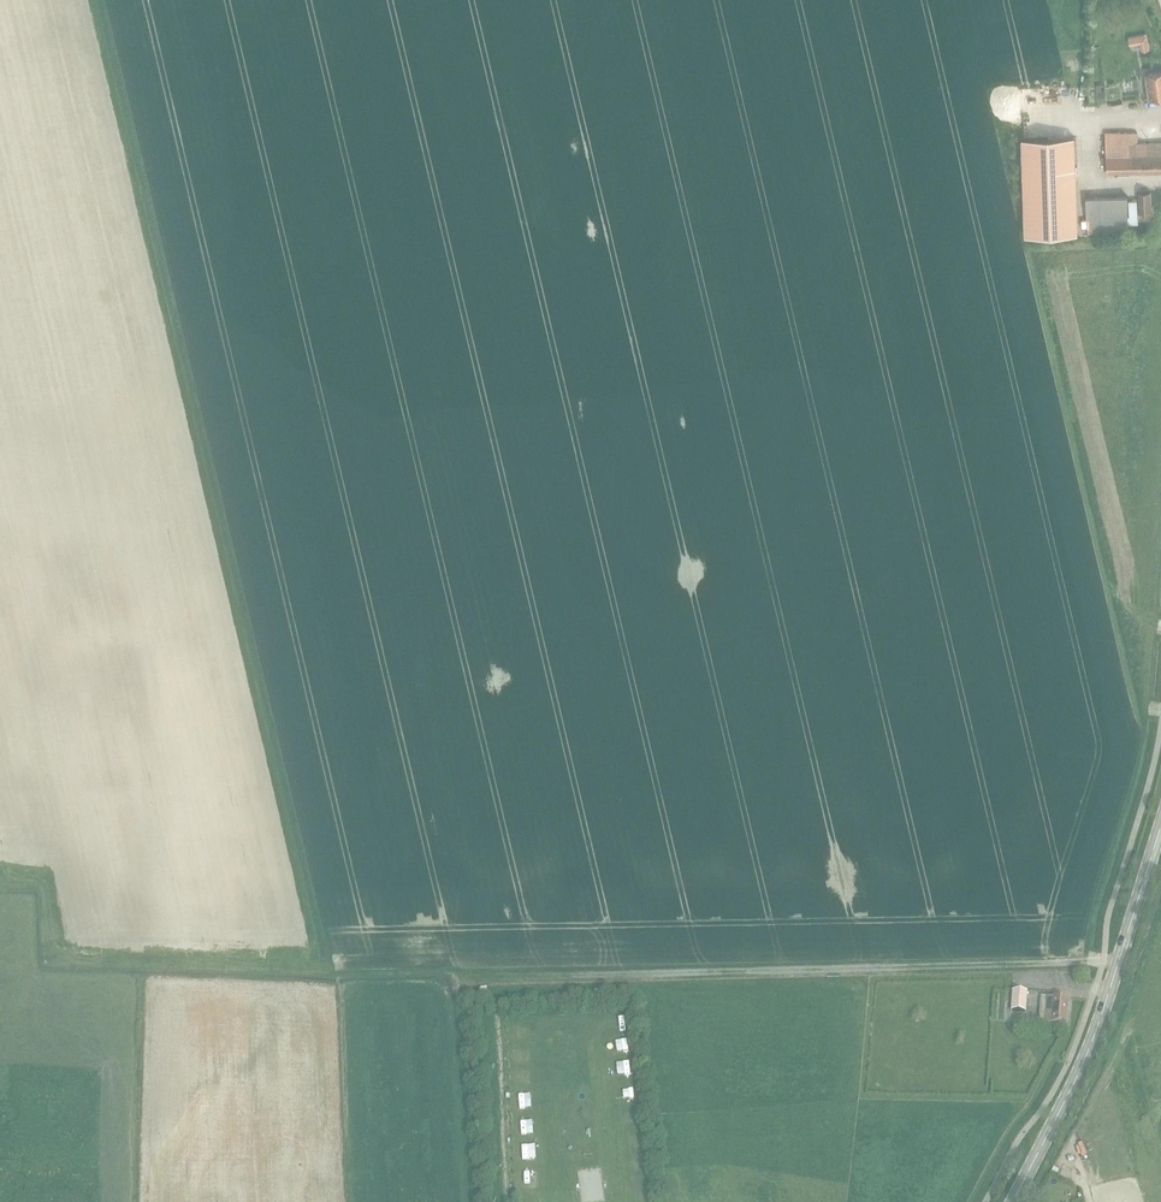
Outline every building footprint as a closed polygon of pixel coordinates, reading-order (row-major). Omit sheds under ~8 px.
[(1160,97),(1160,71),(1145,73),(1148,99),(1160,97)] [(1129,94),(1137,92),(1135,80),(1127,81),(1127,84),(1130,83),(1131,91),(1128,91),(1129,94)] [(1160,170),(1160,142),(1137,143),(1137,132),(1105,132),(1106,172),(1160,170)] [(1074,136),(1021,138),(1024,235),(1077,233),(1074,136)] [(1137,211),(1149,211),(1149,191),(1137,191),(1137,211)] [(1129,195),(1087,197),(1088,233),(1130,231),(1129,195)] [(1026,1011),(1027,991),(1012,990),(1011,1010),(1026,1011)] [(1068,998),(1047,996),(1041,996),(1040,1013),(1046,1013),(1045,1023),(1066,1024),(1068,998)]
